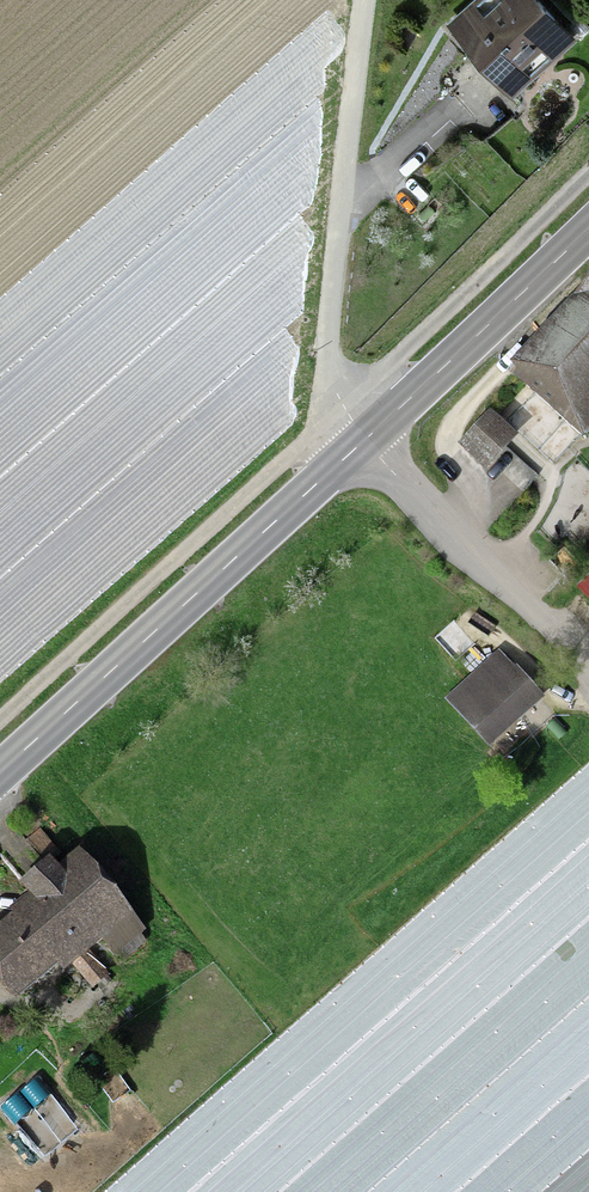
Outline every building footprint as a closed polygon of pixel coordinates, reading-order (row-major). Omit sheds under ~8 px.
[(454,27),(503,82),(542,47),(548,53),(569,34),(538,0),(498,0),(483,13),(478,7),(454,27)] [(585,392),(588,388),(588,303),(519,379),(580,435),(588,426),(588,396),(585,392)] [(537,477),(503,445),(512,436),(491,416),(464,444),(486,464),(490,459),(523,491),(537,477)] [(487,739),(537,694),(500,653),(450,698),(487,739)] [(25,885),(42,904),(0,939),(0,971),(15,989),(93,923),(117,951),(138,933),(73,855),(53,872),(48,866),(25,885)] [(74,962),(92,984),(102,975),(84,953),(74,962)]
